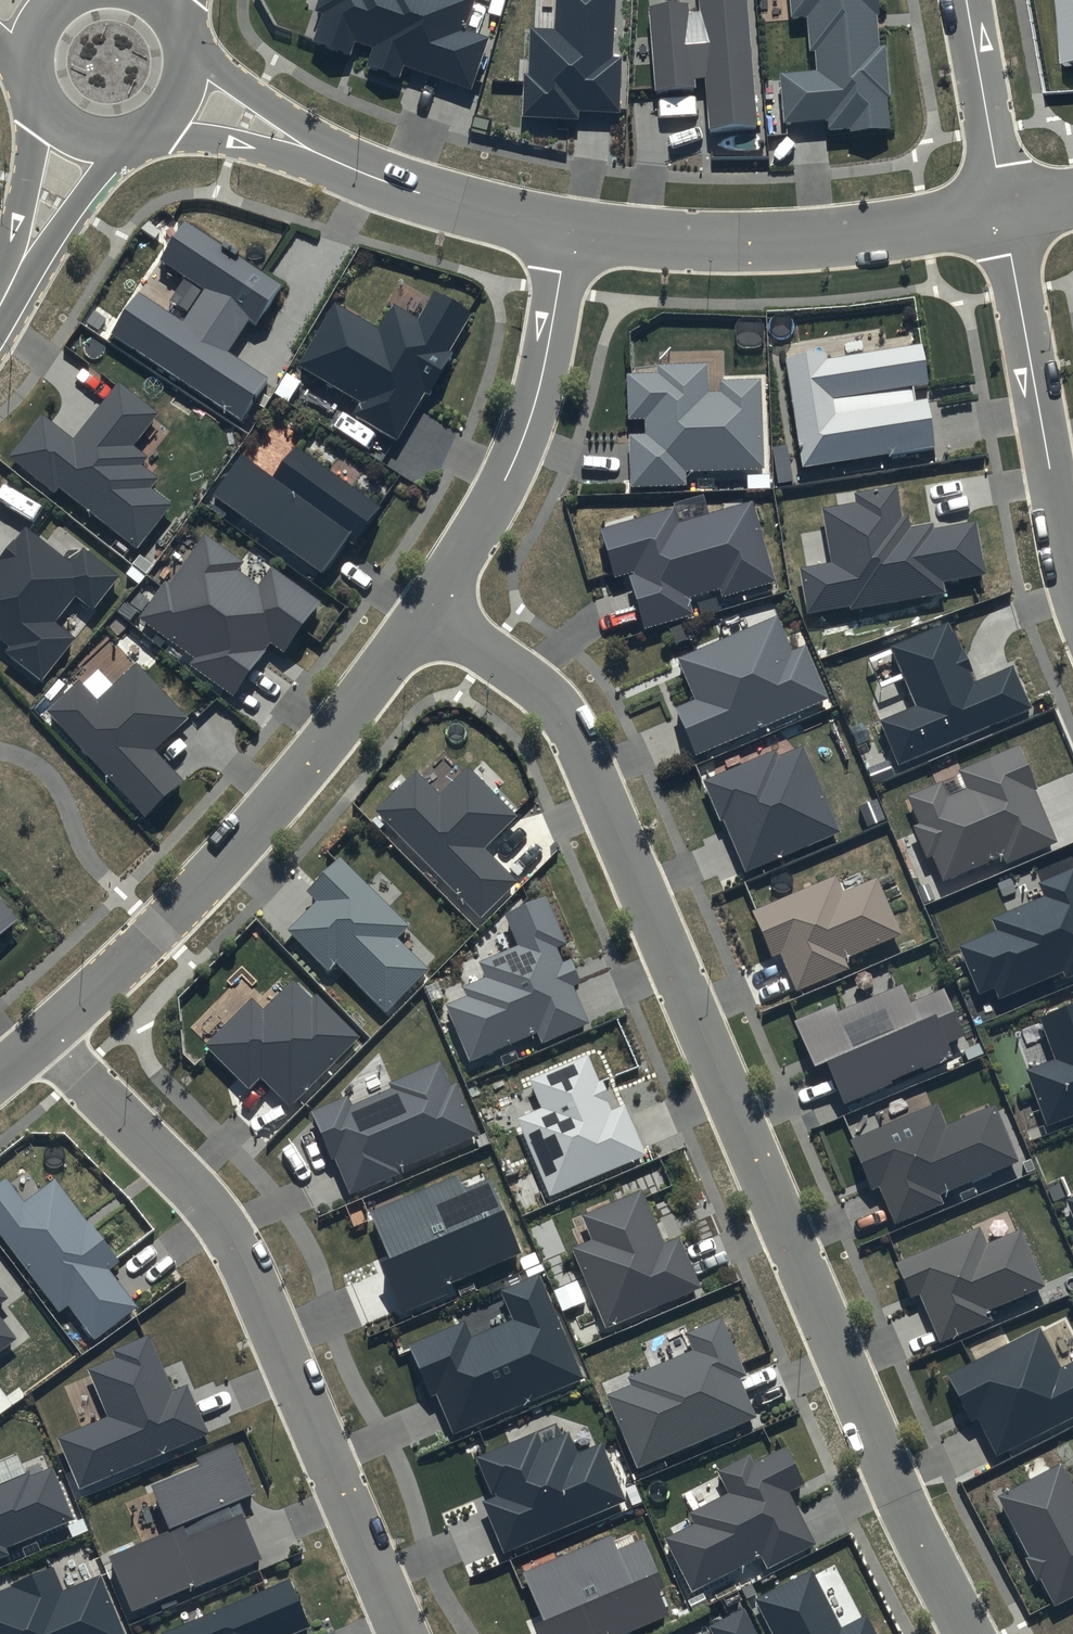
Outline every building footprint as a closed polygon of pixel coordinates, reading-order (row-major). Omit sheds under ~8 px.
[(315,51),(352,64),(357,50),(374,56),(368,73),(401,85),(405,73),(472,97),(490,47),(466,38),(478,5),(464,0),(322,0),(315,19),(325,22),(315,51)] [(507,122),(556,123),(556,112),(605,114),(609,0),(545,0),(544,30),(511,29),(507,122)] [(744,0),(697,0),(697,2),(645,7),(653,93),(709,88),(713,129),(757,125),(744,0)] [(774,28),(796,27),(799,72),(763,74),(767,126),(814,122),(815,133),(883,128),(878,60),(867,60),(863,16),(873,16),(872,0),(772,0),(774,28)] [(1059,63),(1072,62),(1072,0),(1055,0),(1059,63)] [(185,226),(164,258),(206,285),(184,318),(136,288),(105,337),(247,427),(276,381),(223,348),(245,314),(257,322),(280,286),(185,226)] [(397,444),(470,316),(431,294),(417,319),(392,305),(379,329),(338,306),(302,368),(361,401),(352,418),(397,444)] [(913,345),(773,364),(789,476),(930,457),(923,401),(903,404),(901,393),(919,391),(913,345)] [(654,367),(624,368),(625,411),(643,410),(644,428),(626,429),(628,481),(682,478),(682,466),(761,462),(758,371),(715,373),(716,383),(707,383),(706,356),(653,358),(654,367)] [(151,409),(116,382),(72,436),(37,407),(2,450),(51,490),(56,479),(133,541),(167,500),(146,483),(155,472),(137,457),(143,450),(127,438),(151,409)] [(328,578),(380,508),(292,444),(272,472),(244,452),(213,493),(328,578)] [(832,567),(802,573),(809,612),(852,604),(853,609),(942,593),(940,582),(983,575),(974,527),(932,535),(931,529),(899,535),(898,530),(903,529),(896,489),(853,497),(855,506),(822,512),(832,567)] [(671,503),(598,524),(612,570),(625,566),(642,623),(691,609),(686,591),(716,583),(719,592),(774,575),(750,494),(675,516),(671,503)] [(82,545),(70,561),(23,523),(0,552),(0,635),(6,640),(0,648),(39,678),(74,635),(51,616),(72,590),(91,605),(116,573),(82,545)] [(240,556),(201,529),(167,579),(161,575),(135,611),(191,650),(186,658),(232,689),(268,638),(283,648),(318,598),(268,563),(257,579),(235,564),(240,556)] [(774,609),(674,652),(691,693),(672,701),(693,750),(825,694),(802,641),(789,646),(774,609)] [(917,712),(884,726),(900,763),(1027,710),(1010,671),(972,687),(965,671),(960,673),(955,662),(961,659),(947,626),(891,649),(917,712)] [(77,674),(44,704),(145,816),(185,781),(153,746),(185,718),(133,662),(96,695),(77,674)] [(939,776),(905,790),(917,818),(911,821),(924,851),(930,849),(942,875),(997,851),(1002,861),(1055,838),(1032,785),(1036,784),(1016,738),(954,764),(962,782),(945,789),(939,776)] [(772,746),(701,776),(718,816),(721,814),(743,865),(835,826),(799,742),(775,753),(772,746)] [(413,766),(373,805),(479,913),(515,878),(483,846),(516,814),(465,762),(437,790),(413,766)] [(315,896),(285,925),(327,967),(335,959),(386,1010),(430,967),(396,933),(407,922),(337,852),(304,885),(315,896)] [(956,942),(976,990),(991,983),(996,994),(1059,968),(1062,975),(1072,971),(1072,862),(1034,878),(1041,894),(988,915),(993,927),(956,942)] [(833,871),(749,905),(769,952),(778,948),(793,985),(846,964),(841,953),(899,930),(874,871),(839,886),(833,871)] [(544,894),(505,911),(517,941),(477,958),(483,973),(460,983),(464,993),(446,1000),(472,1059),(537,1031),(541,1041),(588,1021),(571,981),(579,977),(568,952),(559,956),(553,941),(562,937),(544,894)] [(15,919),(0,901),(0,931),(15,919)] [(249,992),(202,1038),(245,1082),(257,1071),(288,1102),(358,1032),(314,988),(308,993),(290,975),(261,1004),(249,992)] [(831,999),(792,1016),(810,1058),(822,1053),(841,1098),(889,1078),(888,1075),(919,1062),(920,1065),(952,1052),(946,1037),(960,1031),(940,985),(906,999),(898,979),(834,1006),(831,999)] [(1037,1013),(1052,1054),(1025,1064),(1045,1120),(1072,1109),(1072,1000),(1037,1013)] [(577,1053),(513,1080),(527,1111),(501,1122),(536,1204),(640,1159),(617,1107),(603,1113),(577,1053)] [(345,1090),(307,1106),(329,1157),(333,1155),(349,1191),(398,1171),(396,1165),(476,1132),(454,1081),(448,1083),(437,1058),(387,1079),(389,1084),(350,1100),(345,1090)] [(934,1098),(848,1134),(869,1184),(876,1181),(892,1220),(941,1199),(938,1190),(1015,1158),(992,1101),(944,1121),(934,1098)] [(0,1173),(0,1233),(59,1310),(71,1300),(93,1329),(133,1300),(106,1265),(118,1256),(54,1172),(21,1197),(2,1172),(0,1173)] [(445,1283),(519,1252),(486,1175),(459,1187),(453,1173),(369,1208),(387,1250),(377,1255),(401,1311),(448,1291),(445,1283)] [(639,1185),(580,1211),(590,1235),(571,1243),(605,1323),(699,1283),(677,1232),(662,1238),(639,1185)] [(1055,1198),(1072,1241),(1072,1190),(1055,1198)] [(977,1222),(893,1258),(908,1293),(917,1290),(937,1338),(990,1316),(985,1305),(1042,1281),(1018,1224),(984,1239),(977,1222)] [(462,1318),(407,1341),(428,1390),(435,1387),(453,1430),(581,1376),(537,1271),(498,1287),(511,1316),(469,1334),(462,1318)] [(16,1335),(0,1313),(0,1347),(16,1335)] [(720,1313),(683,1329),(691,1346),(626,1373),(629,1380),(605,1391),(636,1464),(754,1413),(738,1375),(745,1371),(720,1313)] [(944,1371),(968,1418),(975,1414),(994,1451),(1072,1411),(1072,1355),(1058,1363),(1038,1323),(944,1371)] [(113,1353),(85,1364),(105,1411),(55,1432),(77,1484),(207,1430),(186,1380),(170,1387),(146,1329),(109,1344),(113,1353)] [(535,1426),(475,1452),(492,1493),(481,1498),(503,1549),(623,1497),(599,1440),(575,1450),(566,1428),(540,1439),(535,1426)] [(170,1525),(106,1551),(129,1609),(262,1555),(238,1496),(253,1490),(231,1437),(196,1451),(199,1458),(151,1477),(170,1525)] [(746,1451),(716,1466),(727,1489),(688,1508),(694,1520),(664,1535),(690,1587),(760,1553),(767,1567),(815,1543),(789,1490),(803,1483),(784,1444),(751,1460),(746,1451)] [(989,1496),(1046,1602),(1072,1588),(1072,1500),(1053,1462),(989,1496)] [(7,1550),(4,1542),(71,1513),(50,1464),(28,1473),(25,1467),(0,1478),(0,1553),(7,1550)] [(520,1567),(539,1613),(530,1617),(537,1633),(609,1633),(666,1610),(655,1583),(660,1581),(639,1533),(615,1543),(609,1529),(520,1567)] [(0,1584),(0,1633),(125,1633),(98,1571),(62,1586),(52,1562),(0,1584)] [(810,1573),(755,1599),(772,1633),(873,1633),(866,1619),(839,1632),(810,1573)] [(159,1627),(162,1633),(277,1633),(305,1623),(286,1575),(159,1627)] [(706,1622),(712,1633),(756,1633),(741,1605),(706,1622)]
